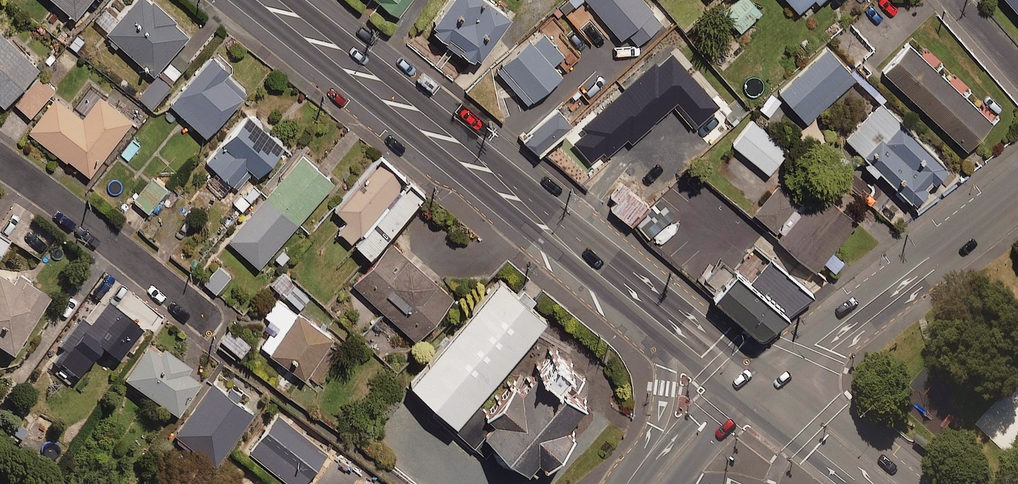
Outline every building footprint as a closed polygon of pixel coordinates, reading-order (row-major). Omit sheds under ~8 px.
[(75,15),(88,0),(56,0),(75,15)] [(151,0),(135,0),(107,33),(155,73),(189,32),(151,0)] [(399,12),(408,0),(383,0),(399,12)] [(493,0),(449,0),(430,28),(478,61),(511,13),(493,0)] [(644,0),(588,0),(620,37),(627,31),(638,43),(663,21),(644,0)] [(751,0),(735,0),(723,11),(741,31),(762,12),(751,0)] [(799,11),(811,0),(789,0),(799,11)] [(838,0),(828,0),(818,11),(827,19),(842,4),(838,0)] [(1017,15),(1017,0),(1005,0),(1017,15)] [(873,49),(851,26),(835,42),(857,65),(873,49)] [(0,30),(0,95),(6,101),(38,65),(0,30)] [(563,53),(542,30),(498,70),(528,103),(562,73),(552,63),(563,53)] [(993,122),(909,44),(884,71),(968,149),(993,122)] [(856,77),(827,47),(780,91),(808,121),(856,77)] [(231,69),(213,53),(170,103),(207,135),(245,91),(226,75),(231,69)] [(652,98),(656,93),(631,70),(568,138),(604,171),(663,107),(652,98)] [(55,89),(43,78),(18,106),(30,116),(55,89)] [(132,119),(99,95),(83,117),(56,96),(29,131),(88,176),(132,119)] [(846,139),(869,160),(866,163),(876,173),(879,170),(915,203),(949,166),(881,102),(846,139)] [(572,121),(557,105),(523,137),(538,153),(572,121)] [(284,145),(249,114),(207,161),(238,188),(254,170),(259,174),(284,145)] [(788,149),(753,120),(733,143),(769,172),(788,149)] [(333,179),(302,152),(228,240),(259,266),(333,179)] [(422,196),(380,160),(337,210),(349,220),(341,229),(371,255),(422,196)] [(700,183),(689,173),(671,192),(683,203),(700,183)] [(166,189),(152,178),(134,200),(148,211),(166,189)] [(622,181),(611,194),(615,198),(610,205),(632,223),(648,203),(622,181)] [(792,206),(796,201),(777,185),(754,212),(774,228),(775,226),(784,233),(779,238),(816,270),(824,261),(835,270),(843,260),(832,250),(858,221),(821,189),(801,213),(792,206)] [(668,220),(657,209),(639,227),(650,238),(668,220)] [(0,235),(0,254),(9,242),(0,235)] [(453,297),(392,244),(355,287),(416,339),(453,297)] [(752,281),(789,314),(813,295),(769,260),(752,281)] [(555,310),(504,263),(408,369),(459,415),(555,310)] [(230,275),(218,265),(205,282),(216,292),(230,275)] [(789,314),(752,281),(736,268),(713,298),(762,336),(789,314)] [(0,277),(0,348),(11,354),(48,297),(18,278),(13,285),(0,277)] [(333,337),(278,299),(266,316),(276,323),(260,345),(305,377),(333,337)] [(142,330),(107,301),(73,343),(69,340),(46,367),(69,386),(101,347),(117,360),(142,330)] [(250,342),(231,328),(220,343),(238,357),(250,342)] [(185,367),(149,342),(123,380),(174,415),(197,383),(181,372),(185,367)] [(491,416),(478,430),(532,479),(543,467),(553,476),(588,438),(578,429),(598,406),(544,358),(520,384),(513,377),(484,409),(491,416)] [(231,384),(227,391),(213,380),(172,436),(213,466),(254,410),(237,398),(241,392),(231,384)] [(277,414),(250,452),(294,483),(302,483),(327,449),(277,414)]
